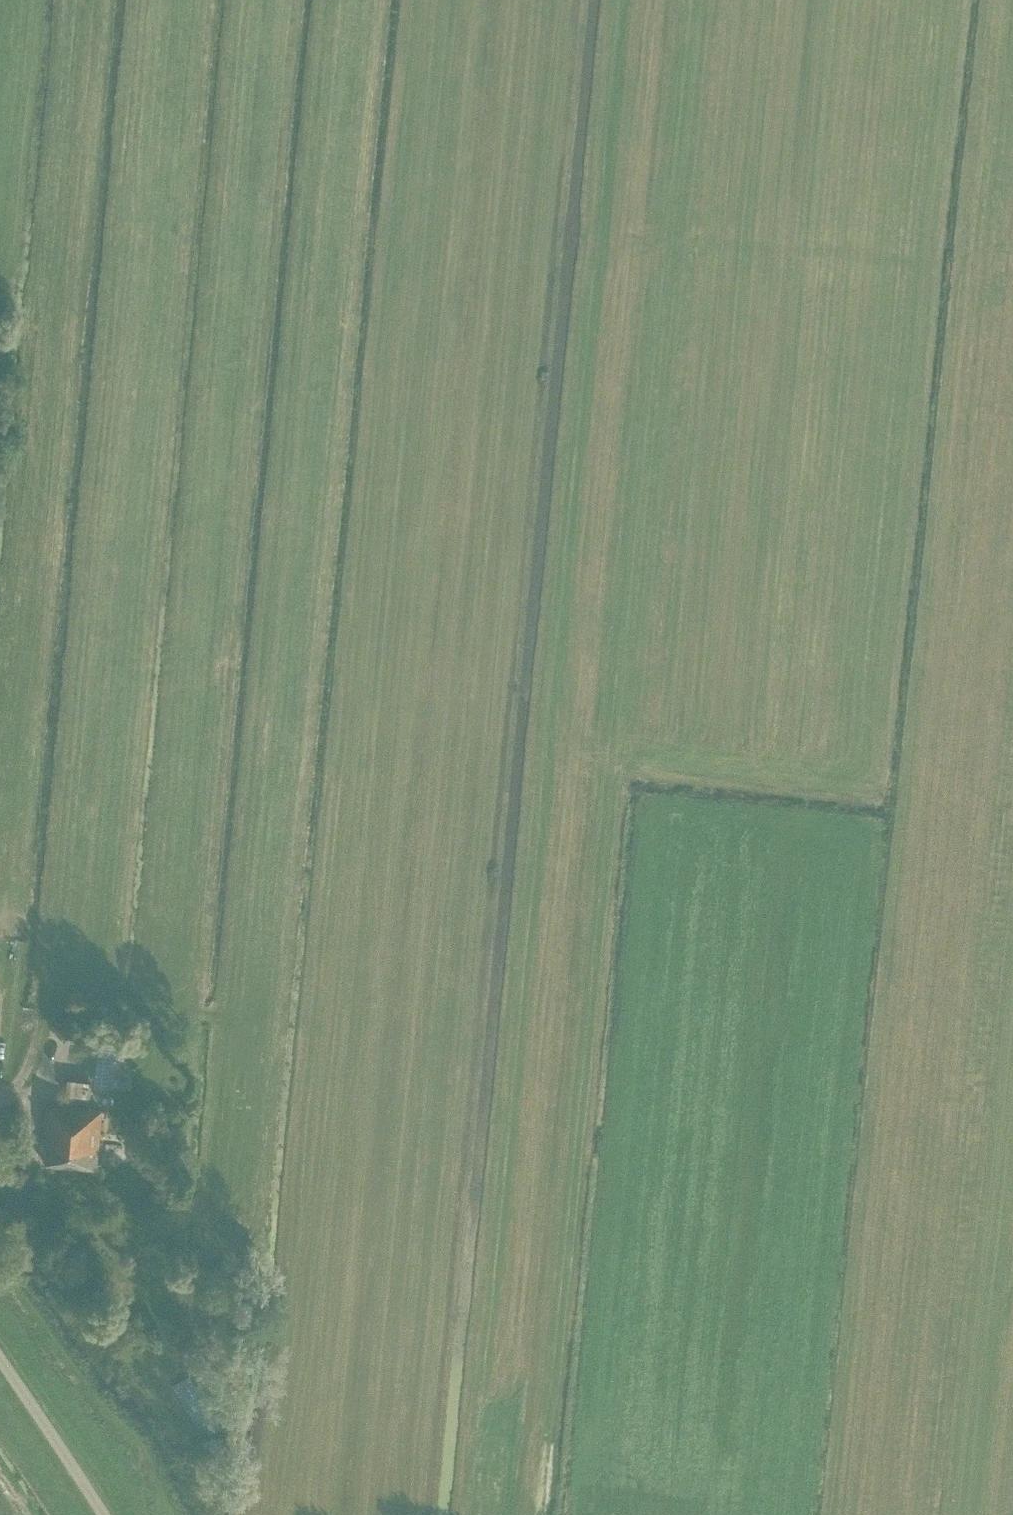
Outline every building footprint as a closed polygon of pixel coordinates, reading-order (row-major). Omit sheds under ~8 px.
[(120,1025),(102,1023),(101,1035),(118,1037),(120,1025)] [(96,1168),(101,1109),(49,1104),(49,1107),(46,1107),(43,1141),(46,1141),(44,1163),(96,1168)]
